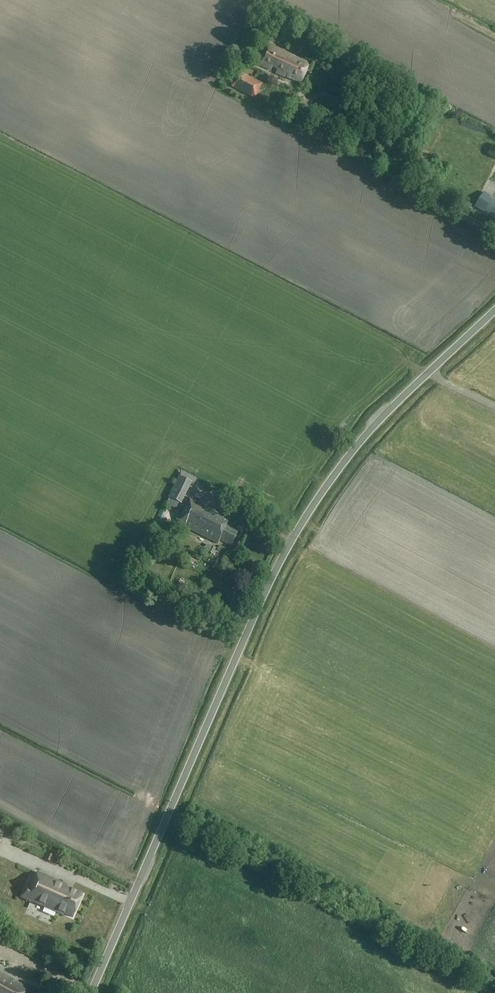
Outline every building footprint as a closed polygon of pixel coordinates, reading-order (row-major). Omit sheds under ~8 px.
[(257,62),(270,69),(272,66),(277,69),(275,73),(286,78),(300,84),(310,65),(295,58),(296,56),(266,42),(263,50),(266,52),(264,56),(260,55),(257,62)] [(238,72),(231,86),(247,95),(255,99),(263,84),(238,72)] [(384,117),(381,125),(390,129),(393,121),(384,117)] [(373,141),(382,146),(389,132),(380,128),(373,141)] [(415,162),(425,165),(429,156),(419,152),(415,162)] [(481,212),(494,221),(494,220),(494,207),(488,202),(481,212)] [(179,477),(169,498),(181,505),(192,484),(179,477)] [(189,500),(176,525),(217,545),(219,542),(231,547),(239,531),(231,527),(232,526),(228,524),(230,520),(225,517),(223,521),(217,518),(218,514),(201,506),(199,509),(194,506),(195,503),(189,500)] [(21,899),(32,903),(32,902),(63,915),(64,914),(73,917),(82,894),(67,888),(67,886),(36,873),(29,888),(25,887),(21,899)] [(27,989),(15,983),(13,984),(11,983),(12,981),(0,974),(0,992),(25,992),(27,989)]
